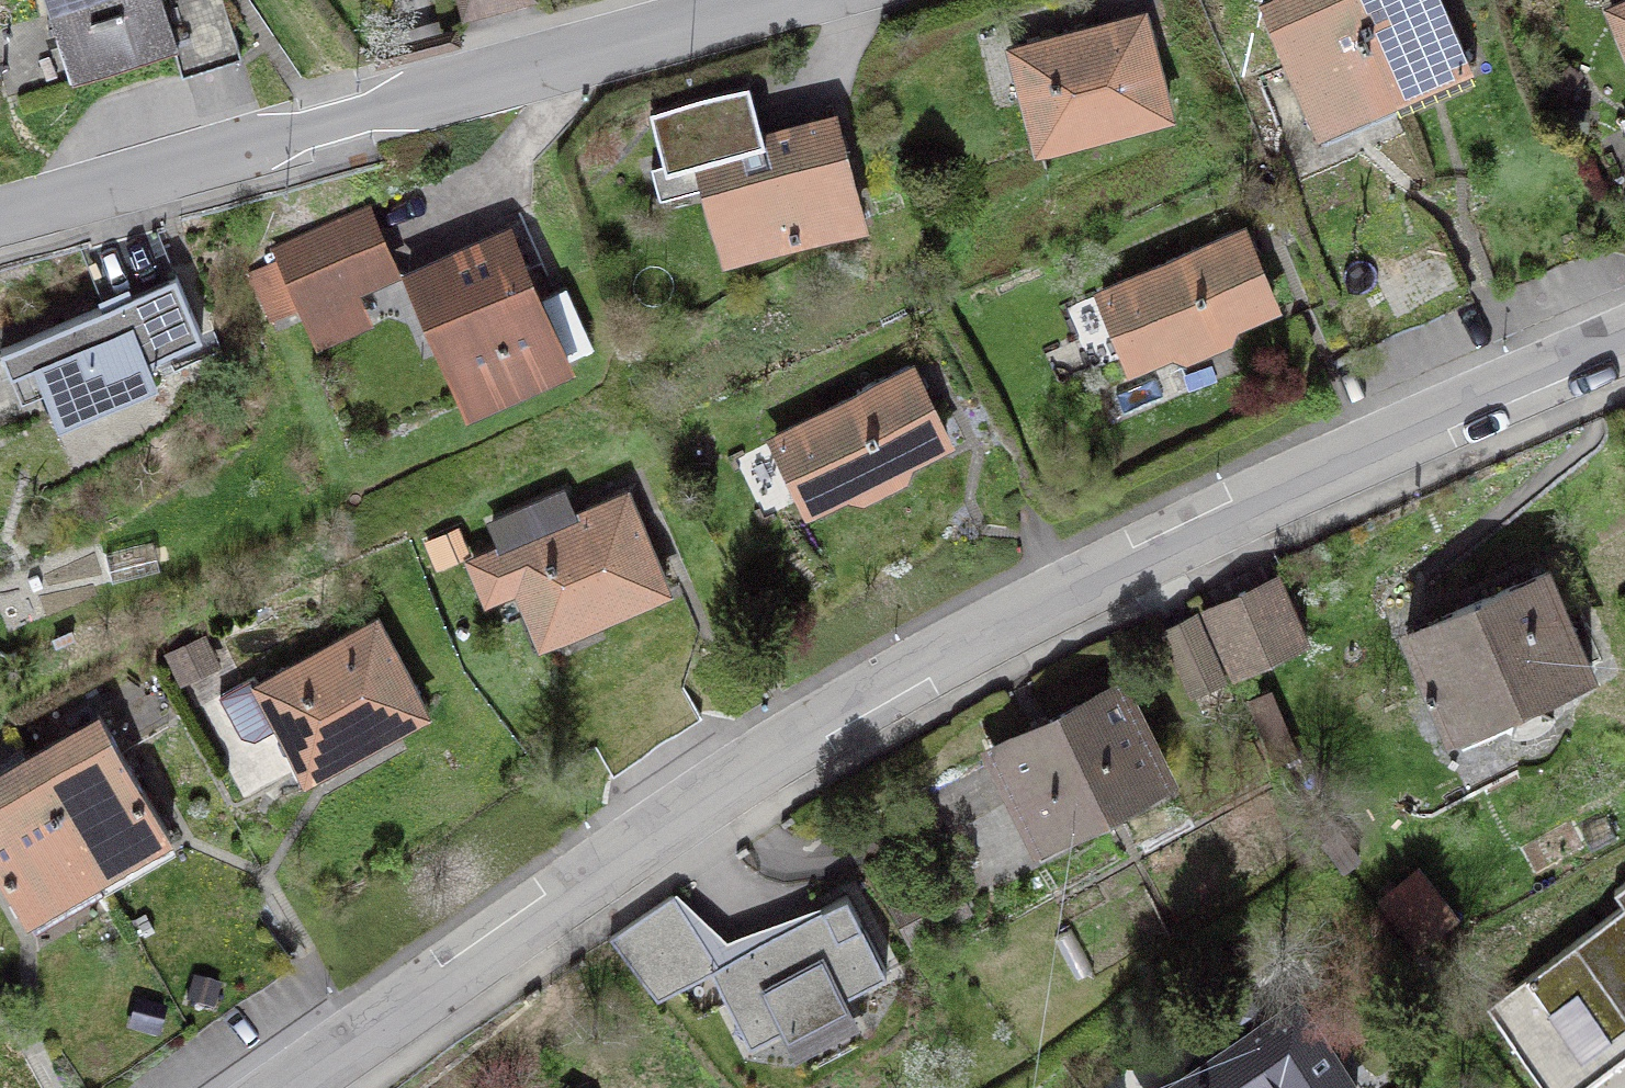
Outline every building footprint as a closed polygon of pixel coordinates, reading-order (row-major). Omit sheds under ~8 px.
[(241,56),(225,0),(193,0),(165,9),(162,0),(46,0),(72,82),(174,50),(182,75),(241,56)] [(467,12),(510,0),(464,0),(467,12)] [(1400,112),(1351,0),(1274,0),(1263,5),(1315,124),(1389,93),(1398,113),(1400,112)] [(1400,112),(1477,81),(1441,0),(1351,0),(1400,112)] [(1615,12),(1624,36),(1624,7),(1615,12)] [(1038,147),(1168,113),(1142,16),(1012,50),(1038,147)] [(815,123),(763,137),(749,83),(669,105),(683,160),(699,156),(708,187),(724,196),(734,234),(785,220),(790,241),(860,222),(836,135),(819,139),(815,123)] [(302,302),(305,308),(395,268),(367,206),(277,246),(282,258),(250,273),(270,317),(302,302)] [(566,360),(509,233),(410,277),(467,405),(566,360)] [(1236,318),(1271,303),(1243,234),(1156,267),(1154,272),(1102,294),(1131,363),(1167,347),(1186,354),(1228,336),(1236,318)] [(1410,318),(1440,305),(1416,247),(1386,260),(1410,318)] [(201,334),(175,274),(26,338),(58,413),(151,372),(145,358),(201,334)] [(945,438),(912,372),(863,397),(857,396),(828,410),(826,414),(775,441),(808,506),(843,489),(862,494),(903,474),(910,456),(945,438)] [(536,628),(592,604),(597,616),(665,587),(625,495),(502,548),(536,628)] [(1586,665),(1547,575),(1551,574),(1549,570),(1404,633),(1410,635),(1450,724),(1447,729),(1592,666),(1586,665)] [(1278,575),(1205,609),(1234,669),(1307,635),(1278,575)] [(1193,687),(1222,673),(1194,614),(1165,628),(1193,687)] [(359,745),(423,710),(375,622),(258,687),(254,677),(218,696),(241,736),(254,739),(279,726),(299,762),(352,733),(359,745)] [(1168,773),(1120,684),(992,750),(1018,797),(1027,793),(1049,833),(1168,773)] [(166,831),(106,725),(34,766),(94,871),(166,831)] [(94,871),(34,766),(24,749),(0,763),(0,873),(25,916),(28,914),(35,927),(103,887),(94,871)] [(912,937),(971,905),(954,874),(895,907),(912,937)] [(1421,874),(1385,903),(1419,946),(1455,917),(1421,874)] [(1550,1087),(1571,1087),(1624,1048),(1624,882),(1614,890),(1624,903),(1488,1005),(1550,1087)] [(719,961),(674,893),(610,936),(657,995),(677,985),(698,1010),(727,996),(750,1041),(886,970),(847,894),(719,961)] [(204,946),(178,964),(212,1015),(238,997),(204,946)] [(152,981),(187,1032),(212,1015),(178,964),(156,979),(152,981)] [(126,999),(161,1050),(187,1032),(152,981),(126,999)] [(126,999),(101,1017),(135,1068),(161,1050),(126,999)] [(1287,1087),(1352,1087),(1297,1005),(1174,1087),(1266,1087),(1280,1078),(1287,1087)]
